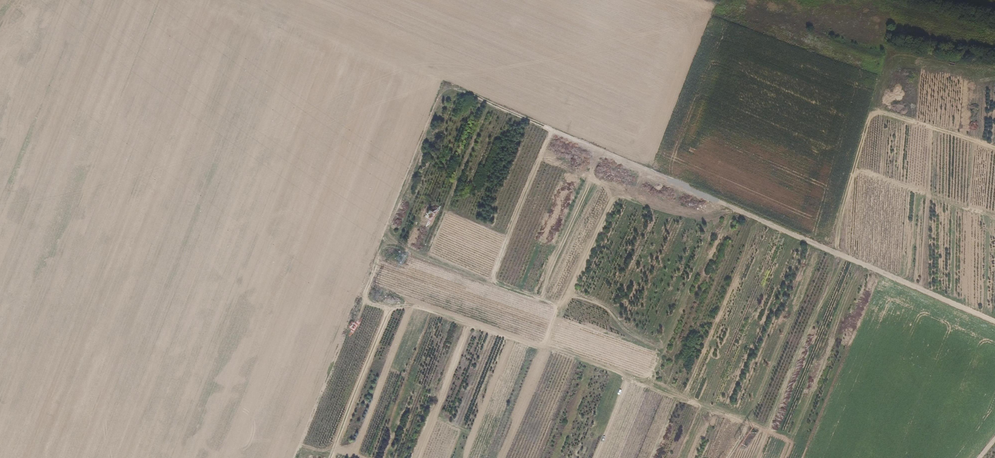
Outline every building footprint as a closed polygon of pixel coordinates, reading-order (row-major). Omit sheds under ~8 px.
[(348,326),(353,329),(357,322),(353,319),(348,326)]
